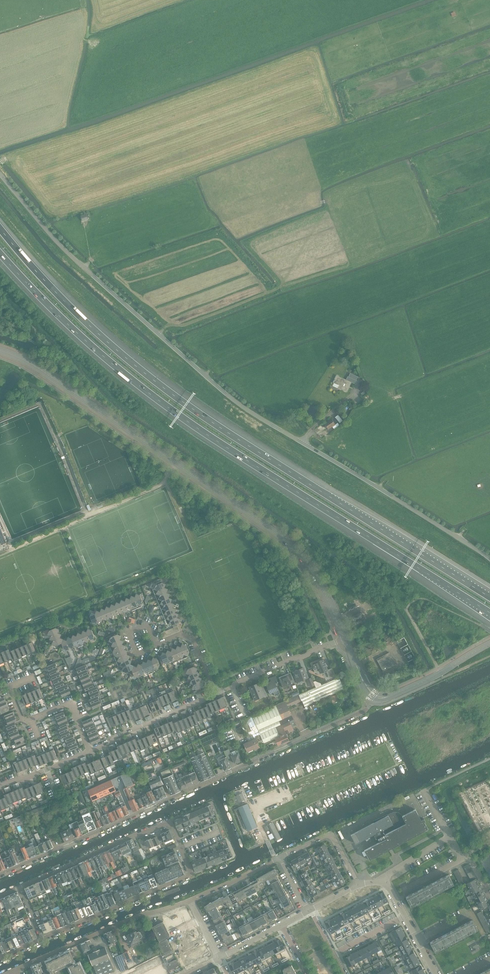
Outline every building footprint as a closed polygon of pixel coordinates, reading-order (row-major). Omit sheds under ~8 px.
[(356,384),(358,381),(356,380),(358,377),(350,373),(348,377),(347,376),(346,380),(337,375),(332,386),(347,392),(351,383),(356,384)] [(332,419),(325,424),(328,430),(335,425),(332,419)] [(164,588),(166,584),(162,583),(161,581),(162,579),(162,580),(162,579),(160,579),(154,581),(153,583),(155,584),(156,586),(155,586),(154,589),(153,590),(153,591),(153,593),(154,594),(155,595),(156,594),(158,591),(164,588)] [(155,595),(157,600),(158,599),(160,596),(167,593),(168,589),(164,588),(158,591),(156,594),(155,595)] [(136,608),(137,609),(142,607),(141,605),(143,602),(142,600),(144,599),(145,598),(142,593),(140,593),(140,595),(136,594),(135,597),(138,604),(136,608)] [(157,600),(159,605),(160,604),(162,600),(169,598),(170,594),(167,593),(160,596),(158,599),(157,600)] [(126,612),(127,613),(132,611),(131,610),(133,606),(130,599),(127,598),(125,601),(128,608),(126,612)] [(159,605),(161,610),(162,609),(164,606),(171,603),(172,599),(169,598),(162,600),(160,604),(159,605)] [(161,610),(163,614),(164,614),(166,611),(173,608),(174,604),(171,603),(164,606),(162,609),(161,610)] [(163,614),(166,619),(167,619),(168,616),(175,613),(176,609),(173,608),(166,611),(164,614),(163,614)] [(166,619),(168,624),(169,624),(170,621),(177,617),(178,614),(175,613),(168,616),(167,619),(166,619)] [(365,621),(361,613),(352,617),(355,625),(365,621)] [(179,622),(181,619),(177,617),(170,621),(169,624),(172,625),(173,627),(175,627),(177,626),(176,624),(179,622)] [(94,637),(92,630),(88,629),(86,632),(89,639),(93,640),(94,637)] [(106,638),(110,647),(111,646),(113,643),(119,640),(121,636),(117,635),(111,638),(110,636),(106,638)] [(61,643),(63,639),(60,638),(53,641),(52,644),(56,646),(61,643)] [(70,647),(67,641),(63,639),(61,643),(64,649),(68,651),(70,647)] [(403,639),(398,642),(407,660),(413,657),(403,639)] [(110,647),(112,652),(113,651),(115,648),(122,645),(123,641),(119,640),(113,643),(111,646),(110,647)] [(36,652),(32,642),(27,644),(31,654),(36,652)] [(31,654),(27,644),(22,646),(27,656),(31,654)] [(112,652),(114,657),(115,656),(116,656),(117,653),(124,650),(125,646),(122,645),(115,648),(113,651),(112,652)] [(27,656),(22,646),(18,648),(22,658),(27,656)] [(178,660),(178,661),(183,659),(183,658),(184,654),(181,648),(177,646),(176,650),(179,656),(178,660)] [(22,658),(18,648),(14,650),(18,660),(22,658)] [(172,662),(173,664),(178,661),(178,660),(179,656),(176,650),(172,648),(171,652),(174,659),(172,662)] [(13,659),(9,651),(10,651),(9,649),(4,651),(8,661),(13,659)] [(14,650),(10,651),(9,651),(13,659),(14,662),(18,660),(14,650)] [(114,657),(116,662),(118,661),(119,657),(126,655),(127,651),(124,650),(117,653),(116,656),(115,656),(114,657)] [(174,659),(171,652),(167,650),(166,654),(169,661),(172,662),(174,659)] [(4,651),(0,653),(0,655),(4,663),(8,661),(4,651)] [(159,657),(163,666),(164,663),(167,664),(169,661),(166,654),(162,653),(161,656),(159,657)] [(396,665),(389,653),(376,660),(383,672),(396,665)] [(95,655),(78,661),(79,664),(96,659),(95,655)] [(116,662),(119,667),(120,666),(121,663),(128,660),(129,656),(126,655),(119,657),(118,661),(116,662)] [(160,666),(157,659),(153,657),(152,661),(155,668),(158,669),(160,666)] [(328,670),(326,666),(323,660),(317,662),(318,663),(313,665),(314,668),(313,669),(315,673),(322,675),(323,674),(327,672),(329,679),(335,676),(332,669),(332,668),(328,670)] [(58,667),(56,663),(46,667),(47,671),(58,667)] [(88,669),(86,664),(76,669),(78,673),(88,669)] [(140,674),(137,667),(133,666),(132,670),(130,674),(131,677),(134,676),(138,678),(140,674)] [(59,672),(58,667),(47,671),(49,676),(59,672)] [(196,672),(197,668),(194,667),(187,670),(186,673),(189,675),(196,672)] [(308,678),(306,673),(306,674),(303,668),(294,672),(295,675),(294,676),(297,683),(308,678)] [(80,678),(90,673),(88,669),(78,673),(80,678)] [(61,676),(59,672),(49,676),(51,680),(61,676)] [(198,677),(200,673),(196,672),(189,675),(188,678),(191,680),(198,677)] [(92,678),(90,673),(80,678),(82,682),(92,678)] [(294,683),(290,673),(288,675),(288,676),(286,677),(285,676),(279,678),(283,688),(294,683)] [(63,681),(61,676),(51,680),(53,685),(63,681)] [(277,687),(279,686),(275,676),(270,679),(271,681),(265,684),(270,694),(273,692),(275,696),(280,694),(277,687)] [(200,682),(202,678),(198,677),(191,680),(190,684),(193,685),(200,682)] [(94,682),(92,678),(82,682),(83,687),(94,682)] [(293,731),(289,722),(293,720),(287,706),(290,705),(291,706),(302,701),(305,707),(344,690),(339,678),(299,695),(251,716),(252,717),(243,721),(244,724),(243,725),(243,726),(245,725),(249,736),(252,734),(254,739),(243,744),(247,752),(256,748),(257,749),(260,747),(259,747),(275,739),(278,745),(284,742),(284,743),(289,741),(284,731),(287,730),(289,733),(293,731)] [(65,685),(63,681),(53,685),(55,690),(57,689),(57,688),(65,685)] [(88,690),(95,687),(94,682),(83,687),(85,691),(88,690)] [(69,689),(67,684),(65,685),(57,688),(57,689),(59,693),(69,689)] [(268,696),(264,687),(261,688),(259,684),(256,686),(255,685),(250,687),(255,700),(264,696),(265,698),(268,696)] [(100,690),(98,686),(95,687),(88,690),(90,695),(100,690)] [(44,698),(41,690),(40,688),(35,690),(39,700),(44,698)] [(71,693),(69,689),(59,693),(61,697),(71,693)] [(179,699),(175,689),(170,690),(175,701),(179,699)] [(39,700),(35,690),(30,692),(35,702),(36,705),(40,703),(39,700)] [(102,695),(100,690),(90,695),(91,699),(99,696),(102,695)] [(175,701),(170,690),(166,692),(170,703),(175,701)] [(35,702),(30,692),(26,694),(30,704),(35,702)] [(170,703),(166,692),(161,694),(166,705),(170,703)] [(30,704),(26,694),(21,696),(22,698),(24,701),(25,704),(26,706),(30,704)] [(166,705),(161,694),(157,696),(158,699),(158,698),(162,706),(166,705)] [(337,694),(331,696),(333,702),(340,699),(337,694)] [(101,700),(99,696),(91,699),(89,700),(91,704),(101,700)] [(229,706),(225,696),(220,699),(224,709),(229,706)] [(158,698),(158,699),(154,700),(158,711),(163,709),(162,706),(158,698)] [(224,709),(220,699),(215,700),(220,710),(224,709)] [(103,705),(101,700),(91,704),(93,709),(103,705)] [(158,711),(154,700),(149,702),(153,713),(158,711)] [(220,710),(215,700),(211,702),(215,712),(220,710)] [(215,712),(211,702),(206,704),(207,706),(208,706),(211,714),(215,712)] [(151,713),(147,703),(142,705),(147,715),(151,713)] [(147,715),(142,705),(138,707),(142,717),(147,715)] [(8,706),(0,709),(0,715),(10,711),(8,706)] [(208,706),(207,706),(203,708),(207,718),(212,716),(211,714),(208,706)] [(142,717),(138,707),(134,709),(138,719),(142,717)] [(133,718),(129,710),(128,708),(124,710),(128,720),(133,718)] [(203,708),(198,710),(203,720),(207,718),(203,708)] [(138,719),(134,709),(129,710),(133,718),(133,721),(138,719)] [(128,720),(124,710),(119,712),(124,722),(128,720)] [(203,720),(198,710),(194,712),(195,714),(198,722),(199,721),(203,720)] [(15,717),(13,712),(3,716),(5,721),(15,717)] [(65,717),(63,712),(54,716),(56,721),(65,717)] [(124,722),(119,712),(115,714),(119,724),(124,722)] [(119,724),(115,714),(110,716),(115,726),(117,725),(119,724)] [(195,714),(190,716),(195,726),(197,725),(200,724),(199,721),(198,722),(195,714)] [(115,726),(110,716),(106,718),(110,728),(115,726)] [(195,726),(190,716),(186,718),(190,728),(195,726)] [(17,721),(15,717),(5,721),(7,725),(15,722),(17,721)] [(67,721),(65,717),(56,721),(57,725),(67,721)] [(94,723),(92,718),(82,722),(84,727),(94,723)] [(190,728),(186,718),(182,720),(186,730),(190,728)] [(186,730),(182,720),(177,722),(182,731),(186,730)] [(69,726),(67,721),(57,725),(59,729),(59,730),(67,726),(69,726)] [(176,731),(174,726),(173,723),(173,721),(167,723),(172,733),(176,731)] [(16,726),(15,722),(7,725),(4,726),(6,730),(16,726)] [(182,731),(177,722),(173,723),(174,726),(176,731),(177,733),(182,731)] [(96,727),(94,723),(84,727),(86,731),(96,727)] [(172,733),(167,723),(163,725),(167,735),(172,733)] [(167,735),(163,725),(159,727),(163,737),(167,735)] [(18,731),(16,726),(6,730),(8,735),(18,731)] [(69,731),(67,726),(59,730),(59,729),(57,730),(59,735),(69,731)] [(98,732),(96,727),(86,731),(88,736),(98,732)] [(163,737),(159,727),(154,729),(158,739),(163,737)] [(20,735),(18,731),(8,735),(10,739),(10,740),(12,739),(20,735)] [(71,735),(69,731),(59,735),(61,739),(63,738),(71,735)] [(100,736),(98,732),(88,736),(90,740),(100,736)] [(219,741),(216,733),(201,740),(204,747),(219,741)] [(24,739),(22,734),(20,735),(12,739),(14,743),(24,739)] [(75,738),(73,734),(71,735),(63,738),(65,743),(75,738)] [(158,744),(154,734),(149,736),(153,746),(158,744)] [(102,741),(101,740),(100,736),(90,740),(92,745),(102,741)] [(153,746),(149,736),(145,738),(149,747),(153,746)] [(77,743),(75,738),(65,743),(67,747),(77,743)] [(149,747),(145,738),(140,739),(144,749),(149,747)] [(26,743),(24,739),(14,743),(16,748),(26,743)] [(139,749),(136,741),(135,739),(131,741),(135,751),(139,749)] [(144,749),(140,739),(136,741),(139,749),(140,751),(144,749)] [(135,751),(131,741),(126,743),(130,753),(135,751)] [(79,748),(77,743),(67,747),(69,752),(79,748)] [(130,753),(126,743),(122,745),(126,755),(130,753)] [(126,755),(122,745),(117,746),(118,749),(122,756),(126,755)] [(57,758),(55,752),(53,748),(48,750),(52,760),(57,758)] [(118,749),(114,751),(118,761),(123,759),(122,756),(118,749)] [(237,763),(238,764),(242,762),(241,761),(242,761),(238,749),(230,753),(229,749),(225,751),(229,759),(232,757),(235,764),(237,763)] [(52,760),(48,750),(44,752),(48,762),(52,760)] [(118,761),(114,751),(109,753),(115,765),(115,764),(114,762),(118,761)] [(48,762),(44,752),(40,754),(44,764),(48,762)] [(115,765),(109,753),(110,755),(106,757),(110,766),(115,765)] [(214,776),(206,756),(205,756),(204,753),(191,758),(192,762),(201,782),(214,776)] [(39,764),(35,756),(36,756),(35,754),(30,756),(34,766),(38,764),(39,764)] [(44,764),(40,754),(36,756),(35,756),(39,764),(38,764),(39,766),(44,764)] [(225,755),(219,758),(220,760),(224,771),(228,769),(229,769),(230,769),(231,768),(231,767),(225,755)] [(34,766),(30,756),(25,757),(29,767),(34,766)] [(29,767),(25,757),(21,759),(25,769),(29,767)] [(110,766),(106,757),(101,759),(106,768),(110,766)] [(25,769),(21,759),(17,761),(21,771),(25,769)] [(104,769),(100,759),(95,761),(99,771),(104,769)] [(21,771),(17,761),(12,763),(16,773),(21,771)] [(99,771),(95,761),(91,763),(95,773),(99,771)] [(89,773),(86,765),(85,763),(81,765),(85,775),(89,773)] [(95,773),(91,763),(86,765),(89,773),(90,775),(95,773)] [(85,775),(81,765),(76,767),(81,776),(85,775)] [(180,791),(174,777),(169,766),(161,770),(165,778),(163,779),(170,795),(180,791)] [(81,776),(76,767),(72,768),(73,771),(76,778),(81,776)] [(76,778),(73,771),(68,773),(73,782),(77,780),(76,778)] [(160,776),(158,777),(155,771),(147,775),(150,780),(148,781),(152,789),(163,784),(160,776)] [(199,782),(195,771),(189,774),(193,784),(199,782)] [(73,782),(68,773),(64,774),(68,784),(73,782)] [(128,773),(121,776),(126,788),(129,786),(130,786),(133,784),(133,783),(128,773)] [(68,784),(64,774),(59,776),(64,786),(68,784)] [(193,784),(189,774),(183,777),(187,787),(193,784)] [(187,787),(183,777),(177,779),(181,789),(187,787)] [(91,789),(88,790),(93,801),(116,791),(115,789),(111,780),(95,787),(91,789)] [(46,792),(41,782),(37,784),(41,794),(46,792)] [(41,794),(37,784),(32,786),(37,796),(41,794)] [(37,796),(32,786),(28,788),(32,798),(37,796)] [(135,801),(133,796),(129,786),(126,788),(123,789),(134,812),(140,809),(137,802),(136,802),(135,801)] [(167,796),(162,787),(160,788),(159,787),(156,788),(156,789),(161,799),(167,796)] [(27,798),(23,790),(24,790),(23,788),(18,790),(22,800),(26,798),(27,798)] [(32,798),(28,788),(24,790),(23,790),(27,798),(26,798),(27,800),(32,798)] [(156,801),(153,793),(151,788),(148,789),(149,791),(147,792),(152,803),(156,801)] [(161,799),(156,789),(154,790),(156,794),(155,794),(154,793),(153,793),(156,801),(161,799)] [(22,800),(18,790),(14,791),(18,801),(22,800)] [(18,801),(14,791),(9,793),(13,803),(18,801)] [(13,803),(9,793),(5,795),(6,797),(9,805),(13,803)] [(150,804),(146,795),(145,793),(143,794),(143,795),(141,796),(145,806),(146,807),(149,806),(149,805),(150,804)] [(245,800),(243,793),(234,796),(237,803),(245,800)] [(145,806),(141,798),(139,799),(137,795),(135,796),(134,795),(133,796),(135,801),(137,800),(141,808),(145,806)] [(9,805),(6,797),(1,799),(6,809),(10,807),(9,805)] [(129,813),(126,805),(124,801),(123,802),(123,803),(120,804),(125,815),(129,813)] [(112,811),(116,820),(120,818),(116,809),(117,809),(114,802),(111,803),(114,810),(112,811)] [(209,817),(210,817),(215,815),(211,804),(205,807),(206,807),(210,817),(209,817)] [(257,827),(248,804),(238,808),(248,831),(257,827)] [(115,820),(111,812),(109,813),(108,810),(106,805),(104,806),(104,807),(105,808),(111,822),(115,820)] [(25,814),(27,819),(45,812),(42,807),(25,814)] [(111,822),(105,808),(104,807),(102,808),(105,814),(103,815),(107,824),(111,822)] [(200,809),(204,819),(209,817),(210,817),(206,807),(205,807),(200,809)] [(97,828),(88,808),(80,811),(84,820),(89,832),(97,828)] [(199,821),(204,819),(200,809),(195,812),(199,821)] [(369,860),(428,829),(424,822),(425,821),(424,819),(421,820),(415,809),(402,816),(402,815),(401,814),(400,813),(399,813),(398,812),(397,812),(395,812),(394,812),(393,812),(373,821),(374,823),(351,835),(356,844),(374,834),(379,842),(364,850),(369,860)] [(91,812),(98,828),(102,826),(96,813),(95,811),(91,812)] [(106,824),(103,816),(101,817),(99,812),(96,813),(102,826),(106,824)] [(194,823),(199,821),(195,812),(190,814),(194,823)] [(185,817),(189,826),(194,824),(194,823),(190,814),(190,813),(184,816),(185,817)] [(180,819),(184,828),(189,826),(185,817),(180,819)] [(180,819),(174,821),(178,831),(184,828),(180,819)] [(89,832),(84,820),(78,823),(83,834),(89,832)] [(83,834),(78,823),(77,821),(72,824),(74,828),(77,837),(83,834)] [(273,822),(268,825),(276,841),(281,838),(273,822)] [(71,829),(74,828),(72,824),(69,825),(69,826),(67,827),(68,830),(60,834),(62,838),(63,838),(65,842),(71,839),(72,840),(75,838),(71,829)] [(51,842),(45,827),(43,828),(46,835),(44,836),(46,841),(45,842),(48,850),(54,848),(51,842)] [(173,838),(169,830),(161,834),(165,842),(173,838)] [(41,843),(40,839),(38,833),(35,834),(39,845),(38,845),(42,853),(48,850),(45,842),(41,843)] [(38,855),(35,847),(33,843),(31,839),(29,834),(26,836),(26,837),(22,839),(25,846),(25,847),(27,846),(32,857),(38,855)] [(160,844),(156,837),(153,838),(153,839),(152,839),(151,838),(146,841),(145,842),(147,847),(148,846),(149,848),(154,846),(154,847),(160,844)] [(42,853),(38,845),(37,846),(33,838),(31,839),(33,843),(35,847),(38,855),(42,853)] [(136,846),(132,839),(128,841),(133,853),(139,850),(137,846),(136,846)] [(131,851),(127,842),(119,846),(122,853),(123,854),(131,851)] [(327,850),(324,844),(317,848),(320,853),(327,850)] [(32,857),(27,846),(25,847),(25,846),(21,848),(26,860),(32,857)] [(227,858),(227,859),(233,856),(228,846),(223,848),(223,849),(227,858)] [(119,859),(114,848),(111,849),(115,860),(116,861),(116,860),(117,861),(118,861),(118,860),(119,859)] [(25,860),(22,855),(20,856),(20,855),(17,856),(14,849),(9,851),(15,865),(25,860)] [(115,860),(111,849),(106,852),(111,862),(114,869),(116,868),(113,861),(115,860)] [(222,860),(227,858),(223,849),(218,851),(222,860)] [(15,865),(9,851),(9,850),(7,851),(8,854),(6,855),(7,857),(10,866),(15,865)] [(330,855),(327,850),(320,853),(322,857),(320,858),(322,860),(323,859),(330,855)] [(155,873),(159,884),(174,878),(184,874),(180,863),(179,863),(178,860),(175,851),(163,856),(166,865),(167,865),(168,868),(155,873)] [(213,853),(217,863),(222,860),(218,851),(213,853)] [(7,857),(6,855),(4,852),(0,854),(0,855),(2,858),(6,868),(10,866),(7,857)] [(111,862),(106,852),(102,854),(106,864),(108,868),(110,868),(108,863),(111,862)] [(312,859),(308,852),(302,855),(306,862),(312,859)] [(208,856),(211,865),(212,865),(217,863),(213,853),(207,855),(207,856),(208,856)] [(106,864),(102,854),(97,856),(102,866),(104,870),(105,873),(107,872),(106,869),(104,865),(106,864)] [(306,862),(302,855),(297,858),(301,865),(306,862)] [(333,861),(330,855),(323,859),(326,865),(333,861)] [(93,858),(97,868),(101,875),(103,875),(99,867),(102,866),(97,856),(93,858)] [(206,867),(206,868),(212,865),(211,865),(208,856),(207,856),(203,858),(202,858),(206,867)] [(201,869),(206,867),(202,858),(203,858),(202,857),(197,860),(201,869)] [(95,869),(97,868),(93,858),(88,860),(94,872),(95,875),(97,879),(99,878),(97,874),(95,869)] [(301,865),(297,858),(291,861),(292,862),(289,863),(296,875),(298,873),(295,868),(301,865)] [(94,872),(88,860),(83,862),(90,877),(92,876),(91,873),(94,872)] [(197,860),(191,862),(195,871),(201,869),(197,860)] [(336,866),(333,861),(326,865),(329,870),(336,866)] [(89,877),(89,879),(91,879),(90,877),(83,862),(79,864),(85,877),(88,876),(89,877)] [(83,876),(79,865),(74,867),(81,884),(83,883),(81,877),(83,876)] [(339,872),(336,866),(329,870),(332,876),(339,872)] [(81,884),(74,867),(69,869),(74,880),(76,879),(79,885),(81,884)] [(74,880),(69,869),(63,871),(67,881),(69,885),(72,883),(75,888),(77,887),(74,880)] [(276,875),(278,874),(277,873),(278,872),(278,871),(277,870),(276,870),(275,870),(275,869),(265,874),(268,879),(276,875)] [(67,881),(63,871),(58,874),(62,884),(67,881)] [(309,877),(306,871),(305,872),(302,873),(299,875),(302,881),(309,877)] [(342,877),(339,872),(332,876),(335,881),(342,877)] [(54,875),(59,887),(63,886),(62,884),(58,874),(54,875)] [(157,885),(154,877),(153,874),(148,876),(149,879),(152,887),(157,885)] [(262,882),(268,879),(265,874),(256,879),(257,880),(260,886),(263,885),(262,882)] [(279,880),(277,877),(276,875),(268,879),(271,884),(279,880)] [(410,905),(455,886),(450,875),(406,895),(410,905)] [(57,886),(53,876),(48,878),(54,891),(55,894),(57,892),(55,887),(57,886)] [(312,882),(309,877),(302,881),(305,886),(312,882)] [(345,883),(342,877),(335,881),(338,887),(345,883)] [(54,891),(48,878),(42,881),(46,891),(50,889),(52,892),(54,891)] [(470,889),(479,884),(477,878),(476,879),(471,881),(467,884),(470,889)] [(147,889),(144,881),(143,879),(138,881),(139,883),(142,892),(147,889)] [(152,887),(149,879),(144,881),(147,889),(152,887)] [(260,886),(257,880),(252,882),(257,891),(261,889),(260,886)] [(281,884),(279,880),(271,884),(273,889),(281,884)] [(46,891),(42,881),(37,883),(42,895),(47,893),(46,891)] [(257,891),(252,882),(247,885),(252,894),(257,891)] [(315,888),(312,882),(305,886),(308,892),(315,888)] [(42,895),(37,883),(33,885),(38,897),(42,895)] [(142,892),(139,883),(134,886),(137,894),(142,892)] [(284,889),(282,886),(281,884),(273,889),(276,893),(284,889)] [(472,894),(482,889),(479,884),(470,889),(472,894)] [(38,897),(33,885),(29,886),(34,898),(38,897)] [(132,896),(129,888),(128,885),(123,888),(124,890),(127,898),(132,896)] [(252,894),(247,885),(243,888),(247,896),(252,894)] [(34,898),(29,886),(24,888),(30,900),(34,898)] [(129,888),(132,896),(137,894),(134,886),(129,888)] [(178,888),(177,886),(160,893),(161,895),(178,888)] [(127,898),(124,890),(123,888),(118,890),(119,892),(122,900),(127,898)] [(247,896),(243,888),(238,890),(242,899),(247,896)] [(320,893),(318,890),(317,891),(315,888),(308,892),(311,897),(313,897),(315,895),(318,894),(320,893)] [(286,894),(286,893),(284,889),(276,893),(278,898),(286,894)] [(475,900),(485,894),(482,889),(472,894),(475,900)] [(242,899),(238,890),(233,893),(238,901),(242,899)] [(23,905),(17,892),(12,894),(18,907),(23,905)] [(115,901),(111,892),(108,893),(104,894),(110,906),(116,903),(115,901)] [(122,900),(119,892),(114,894),(117,901),(117,902),(122,900)] [(383,892),(378,895),(384,906),(389,904),(383,892)] [(238,901),(233,893),(228,895),(233,904),(238,901)] [(14,905),(17,911),(19,910),(18,907),(12,894),(7,896),(11,906),(14,905)] [(109,906),(104,894),(98,896),(99,897),(104,909),(109,906)] [(289,898),(287,896),(286,894),(278,898),(281,903),(289,898)] [(478,905),(488,900),(485,894),(475,900),(478,905)] [(233,904),(228,895),(224,898),(227,904),(228,906),(230,905),(231,907),(234,906),(233,904)] [(378,895),(373,898),(378,908),(383,905),(384,906),(378,895)] [(5,906),(9,915),(11,914),(9,908),(11,906),(7,896),(2,899),(5,906)] [(99,911),(95,901),(93,897),(93,896),(88,898),(90,904),(94,913),(99,911)] [(104,909),(99,897),(96,898),(95,896),(93,897),(95,901),(99,911),(104,909)] [(227,904),(224,898),(223,896),(214,901),(217,906),(223,903),(224,906),(227,904)] [(83,901),(89,915),(94,913),(90,904),(88,898),(87,898),(82,900),(83,901)] [(291,903),(289,898),(281,903),(283,908),(291,903)] [(373,898),(368,900),(374,911),(375,911),(374,910),(378,908),(373,898)] [(368,900),(364,903),(369,914),(374,911),(368,900)] [(489,901),(488,900),(478,905),(480,910),(488,906),(489,905),(489,904),(489,901)] [(89,915),(83,901),(77,904),(83,918),(89,915)] [(217,906),(214,901),(204,906),(205,907),(204,908),(204,909),(204,910),(205,911),(206,911),(207,911),(207,912),(209,911),(217,906)] [(83,918),(77,904),(76,902),(74,903),(76,908),(74,909),(79,919),(83,918)] [(294,908),(293,905),(291,903),(283,908),(286,913),(286,912),(294,908)] [(364,903),(359,905),(365,916),(364,914),(368,912),(369,914),(364,903)] [(71,923),(66,910),(63,911),(60,904),(58,905),(58,906),(61,912),(62,913),(66,925),(71,923)] [(359,905),(354,908),(360,919),(365,916),(359,905)] [(54,908),(57,916),(62,927),(66,925),(62,913),(61,912),(58,906),(54,908)] [(79,919),(74,909),(73,910),(71,906),(69,907),(75,921),(79,919)] [(219,911),(217,906),(209,911),(211,915),(219,911)] [(75,921),(69,907),(65,909),(66,910),(71,923),(75,921)] [(62,927),(57,916),(54,908),(51,909),(55,917),(52,918),(57,929),(62,927)] [(354,908),(349,910),(355,921),(360,919),(354,908)] [(277,917),(273,910),(273,909),(268,912),(272,920),(277,917)] [(186,910),(182,912),(186,920),(190,918),(186,910)] [(349,910),(345,913),(350,924),(355,921),(349,910)] [(222,916),(219,911),(211,915),(214,920),(222,916)] [(182,912),(178,914),(182,923),(186,920),(182,912)] [(272,920),(268,912),(263,914),(267,922),(272,920)] [(345,913),(340,915),(346,927),(350,924),(345,913)] [(178,914),(173,917),(178,925),(182,923),(178,914)] [(267,922),(263,914),(258,917),(263,925),(267,922)] [(340,915),(335,918),(341,929),(346,927),(340,915)] [(224,921),(222,916),(214,920),(216,925),(224,921)] [(57,929),(52,918),(52,917),(47,919),(53,930),(57,929)] [(173,917),(169,919),(173,927),(178,925),(173,917)] [(263,925),(258,917),(253,919),(258,928),(263,925)] [(335,918),(330,921),(336,932),(341,929),(335,918)] [(53,930),(47,919),(43,920),(49,932),(53,930)] [(169,919),(165,921),(169,929),(173,927),(169,919)] [(258,928),(253,919),(249,922),(253,930),(258,928)] [(49,932),(43,920),(39,922),(44,934),(49,932)] [(478,930),(472,920),(458,927),(463,937),(478,930)] [(227,925),(224,921),(216,925),(219,930),(227,925)] [(330,921),(325,923),(331,934),(336,932),(330,921)] [(30,926),(28,927),(29,929),(33,939),(36,938),(37,936),(30,922),(28,923),(30,926)] [(163,922),(152,927),(153,929),(157,937),(156,938),(155,938),(154,938),(163,959),(165,965),(169,963),(166,957),(174,954),(167,939),(171,937),(169,934),(163,922)] [(253,930),(249,922),(244,925),(248,933),(253,930)] [(229,930),(227,925),(219,930),(221,934),(229,930)] [(248,933),(244,925),(239,927),(239,928),(239,927),(243,935),(248,933)] [(24,929),(24,931),(29,941),(33,939),(28,927),(24,929)] [(391,938),(402,932),(400,927),(389,933),(391,938)] [(463,937),(458,927),(444,935),(449,945),(463,937)] [(29,941),(24,931),(24,929),(22,930),(20,928),(18,929),(19,931),(25,943),(29,941)] [(194,928),(185,932),(188,937),(197,932),(194,928)] [(113,930),(104,934),(108,945),(117,941),(113,930)] [(232,935),(229,930),(221,934),(224,939),(232,935)] [(15,933),(16,935),(21,945),(25,943),(19,931),(15,933)] [(140,938),(141,938),(142,936),(141,933),(139,932),(137,933),(136,931),(135,931),(133,932),(132,933),(127,935),(128,939),(130,945),(141,941),(140,938)] [(197,932),(188,937),(190,942),(199,937),(197,932)] [(394,942),(405,936),(402,932),(391,938),(394,942)] [(21,945),(16,935),(15,933),(11,935),(17,947),(21,945)] [(234,940),(232,935),(224,939),(226,944),(234,940)] [(449,945),(444,935),(430,943),(435,952),(449,945)] [(405,936),(394,942),(395,942),(397,946),(407,941),(405,936)] [(16,947),(11,937),(6,939),(10,949),(12,948),(13,948),(15,948),(15,947),(16,947)] [(10,949),(6,939),(0,942),(5,952),(7,951),(8,951),(9,950),(10,949)] [(279,939),(275,942),(281,953),(285,950),(284,948),(286,947),(284,943),(282,944),(279,939)] [(80,944),(85,956),(88,955),(86,951),(90,949),(88,944),(91,943),(90,940),(80,944)] [(372,944),(376,952),(381,949),(377,941),(372,944)] [(400,951),(410,945),(407,941),(397,946),(400,951)] [(275,942),(270,944),(276,955),(281,953),(275,942)] [(270,944),(266,946),(272,958),(271,955),(275,953),(276,955),(270,944)] [(376,952),(372,944),(368,946),(372,954),(376,952)] [(203,945),(200,946),(205,956),(208,954),(203,945)] [(401,956),(412,950),(410,945),(400,951),(402,955),(401,955),(401,956)] [(266,946),(261,949),(267,960),(272,958),(266,946)] [(372,954),(368,946),(363,949),(367,956),(372,954)] [(105,948),(100,950),(99,950),(94,952),(94,953),(89,955),(93,965),(97,973),(108,973),(109,973),(115,971),(105,948)] [(261,949),(257,951),(263,962),(267,960),(261,949)] [(367,956),(363,949),(359,951),(363,959),(367,956)] [(79,963),(76,964),(74,965),(74,963),(72,960),(73,959),(74,959),(69,950),(45,962),(51,973),(57,973),(55,971),(54,968),(67,962),(69,965),(72,972),(73,973),(84,973),(79,963)] [(403,960),(415,954),(412,950),(401,956),(403,960)] [(131,958),(128,951),(123,954),(125,960),(131,958)] [(257,951),(252,954),(258,965),(263,962),(257,951)] [(363,959),(359,951),(354,953),(358,961),(363,959)] [(358,961),(354,953),(350,956),(354,964),(358,961)] [(129,969),(125,960),(123,954),(115,957),(122,972),(129,969)] [(252,954),(248,956),(253,966),(253,965),(257,963),(258,965),(252,954)] [(408,964),(417,959),(415,954),(403,960),(404,960),(406,959),(408,964)] [(248,956),(243,958),(249,968),(253,966),(248,956)] [(350,956),(345,958),(349,966),(354,964),(350,956)] [(243,958),(239,961),(245,972),(244,971),(249,968),(243,958)] [(169,963),(165,965),(166,966),(168,971),(178,966),(180,965),(178,962),(178,961),(177,959),(169,963)] [(417,959),(408,964),(410,968),(419,963),(417,959)] [(234,963),(240,973),(245,972),(239,961),(234,963)] [(31,966),(33,971),(33,972),(32,973),(33,973),(42,973),(41,972),(43,972),(40,966),(42,965),(41,962),(40,962),(38,963),(31,966)] [(229,966),(234,973),(240,973),(234,963),(229,966)] [(296,973),(291,964),(283,969),(285,973),(296,973)] [(423,970),(420,965),(409,971),(411,973),(416,973),(423,970)]
